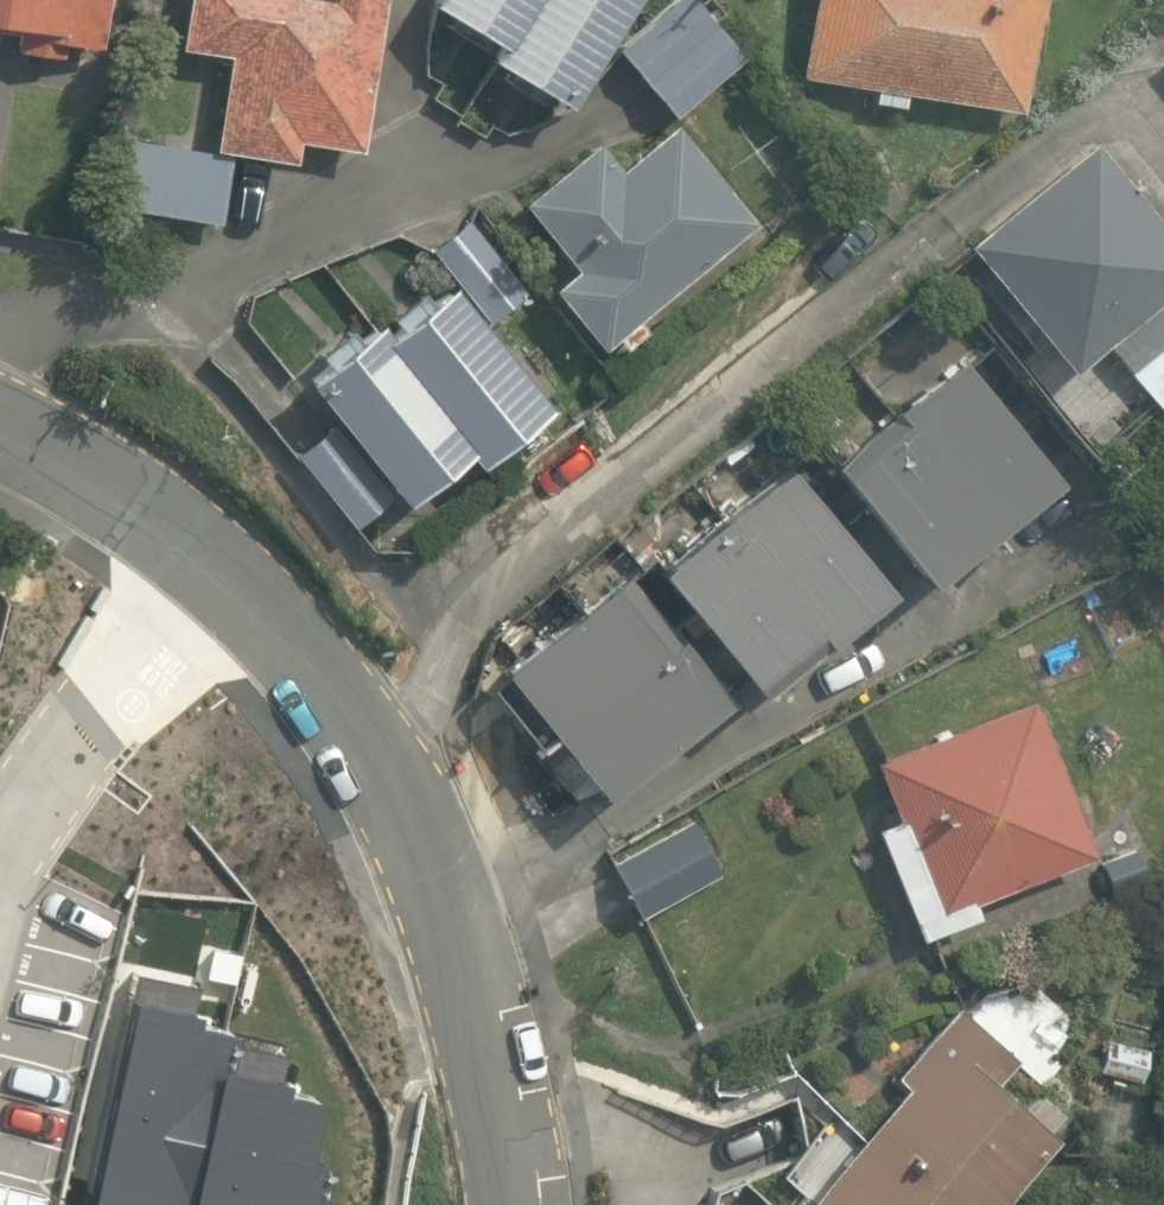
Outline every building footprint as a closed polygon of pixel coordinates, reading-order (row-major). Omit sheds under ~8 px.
[(101,41),(106,0),(0,0),(0,27),(101,41)] [(205,158),(281,166),(283,149),(355,157),(372,0),(175,0),(168,66),(215,71),(205,158)] [(465,42),(450,63),(536,124),(623,0),(405,0),(465,42)] [(686,0),(676,0),(607,59),(662,123),(737,60),(686,0)] [(776,81),(1009,119),(1028,0),(789,0),(776,81)] [(1147,57),(1163,79),(1163,45),(1147,57)] [(507,204),(557,264),(523,292),(577,356),(599,338),(611,353),(642,327),(628,310),(747,210),(671,119),(607,173),(581,142),(507,204)] [(965,260),(1059,366),(1084,344),(1128,394),(1163,362),(1163,209),(1101,139),(965,260)] [(211,223),(216,160),(205,159),(205,154),(104,144),(98,212),(211,223)] [(547,399),(450,285),(306,375),(330,413),(291,444),(354,518),(389,488),(401,502),(458,453),(469,466),(547,399)] [(944,343),(796,459),(897,588),(1045,473),(944,343)] [(772,458),(623,571),(719,696),(868,583),(772,458)] [(606,580),(481,687),(471,695),(523,757),(533,748),(585,808),(709,701),(606,580)] [(1076,860),(1017,703),(858,764),(880,821),(857,830),(902,948),(970,922),(963,903),(1076,860)] [(680,824),(599,866),(628,923),(709,881),(680,824)] [(137,981),(89,1202),(104,1204),(298,1204),(320,1101),(283,1093),(290,1060),(227,1047),(230,1032),(193,1024),(200,994),(137,981)] [(806,1204),(980,1204),(1033,1138),(964,1083),(988,1052),(952,1023),(806,1204)]
